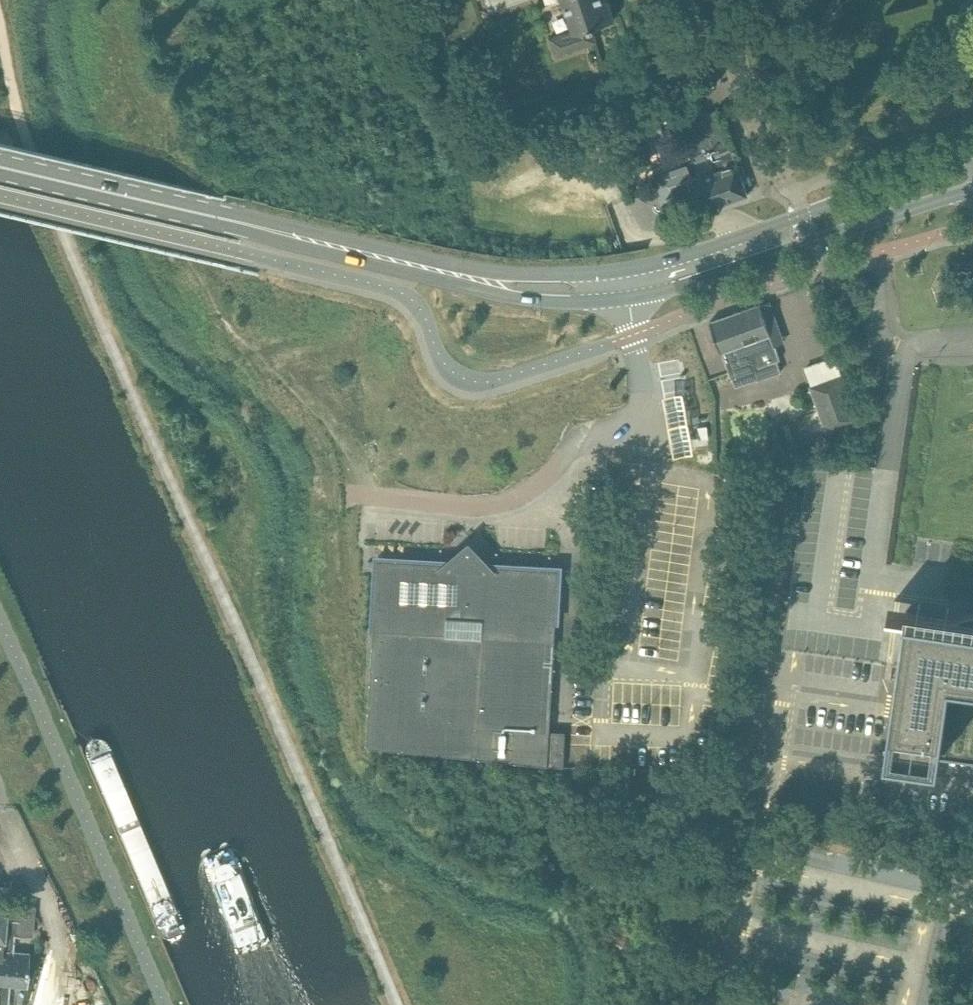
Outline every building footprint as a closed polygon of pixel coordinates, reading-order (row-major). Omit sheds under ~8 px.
[(606,2),(605,0),(562,0),(573,33),(553,39),(558,55),(597,43),(591,26),(614,19),(608,1),(606,2)] [(834,0),(822,0),(826,11),(837,8),(834,0)] [(717,204),(747,194),(718,109),(688,119),(693,134),(689,136),(702,172),(691,175),(686,163),(654,174),(665,208),(691,199),(695,209),(701,207),(703,213),(718,208),(717,204)] [(760,303),(710,321),(720,352),(722,351),(730,376),(731,378),(733,378),(736,386),(756,379),(780,370),(777,360),(780,359),(775,345),(774,343),(760,303)] [(826,430),(856,420),(835,356),(805,367),(826,430)] [(559,568),(481,564),(469,550),(455,562),(378,558),(367,745),(563,766),(565,730),(549,729),(559,568)] [(886,750),(940,757),(972,762),(972,610),(971,610),(969,610),(967,611),(965,611),(963,612),(961,613),(957,615),(949,616),(906,610),(898,664),(886,750)] [(12,985),(33,987),(38,906),(0,904),(0,1004),(11,1004),(12,985)]
